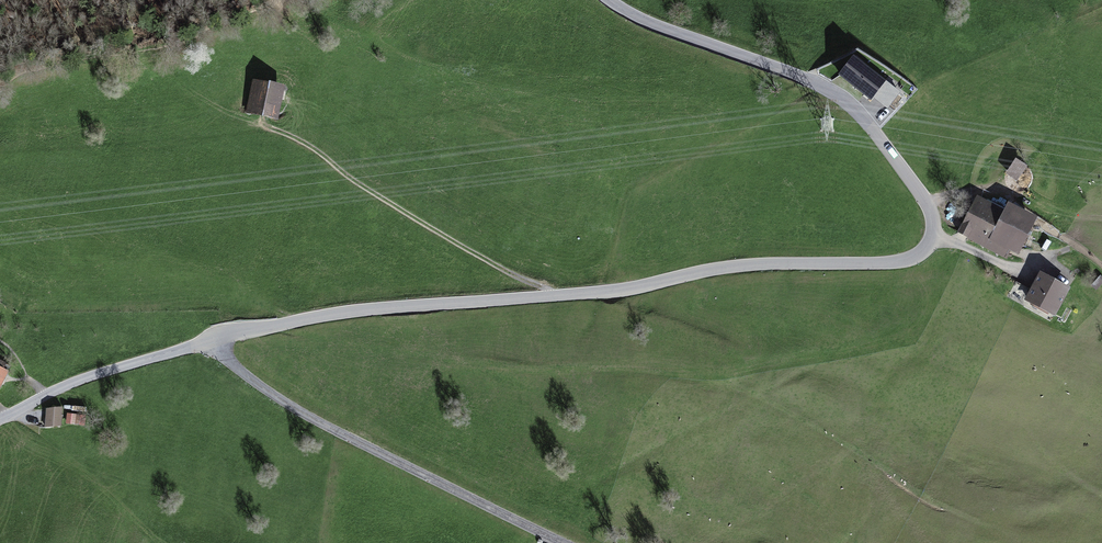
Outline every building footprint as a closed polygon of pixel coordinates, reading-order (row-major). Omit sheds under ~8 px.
[(901,90),(854,53),(838,73),(871,99),(873,96),(888,108),(901,90)] [(286,84),(254,77),(246,112),(278,119),(286,84)] [(1016,156),(1005,172),(1017,180),(1028,165),(1016,156)] [(1003,207),(977,193),(958,231),(968,236),(967,238),(1007,259),(1011,250),(1019,254),(1040,214),(1008,198),(1003,207)] [(1071,286),(1040,269),(1024,299),(1055,315),(1071,286)] [(1100,274),(1091,285),(1096,290),(1101,283),(1101,276),(1100,274)] [(10,369),(4,367),(7,362),(0,358),(0,389),(10,369)] [(62,406),(46,408),(45,426),(61,425),(62,406)] [(77,413),(67,413),(66,423),(75,424),(77,413)]
